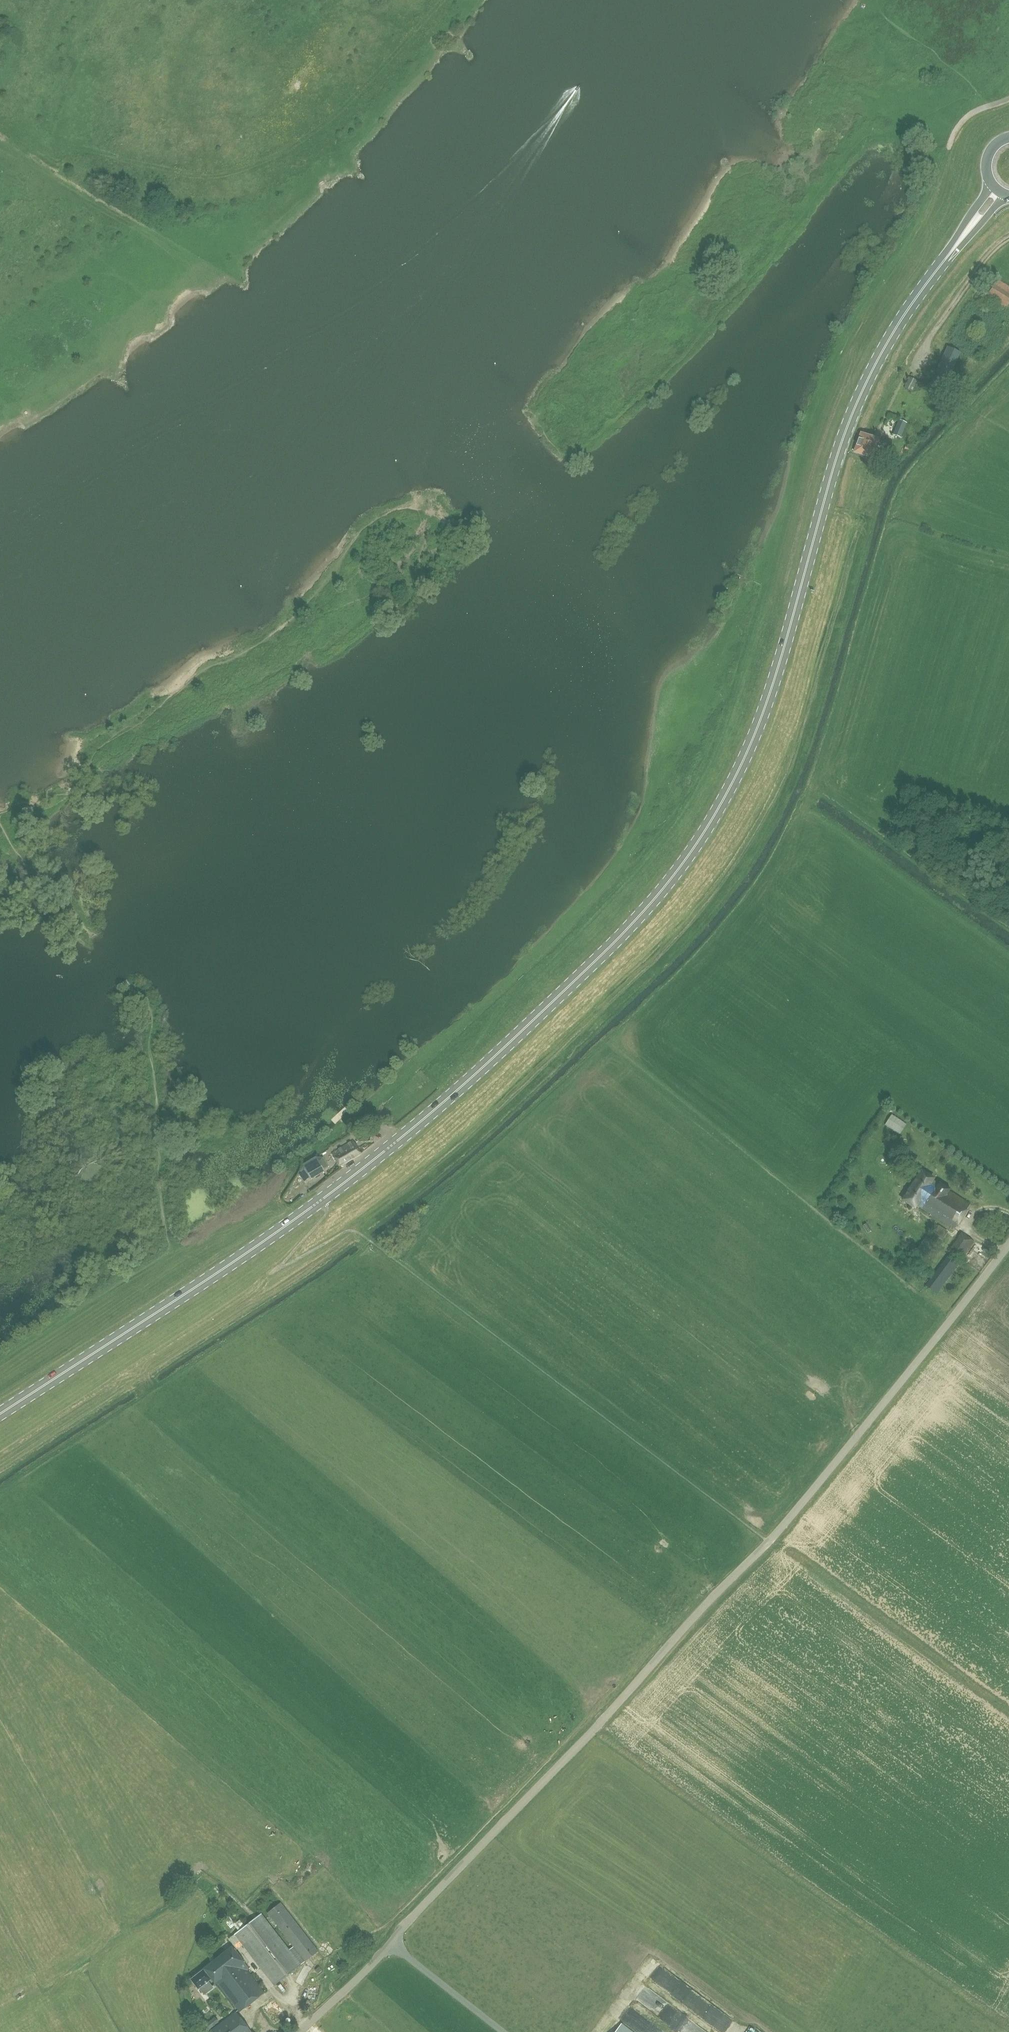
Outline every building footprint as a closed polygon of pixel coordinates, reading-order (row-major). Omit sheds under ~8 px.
[(947,347),(930,384),(943,390),(960,353),(947,347)] [(911,391),(917,380),(909,376),(904,388),(911,391)] [(899,419),(893,434),(900,437),(907,422),(899,419)] [(861,433),(854,451),(871,458),(879,441),(861,433)] [(332,1153),(339,1166),(361,1153),(354,1140),(338,1149),(332,1153)] [(324,1171),(317,1160),(316,1157),(303,1164),(305,1167),(312,1178),(324,1171)] [(954,1229),(970,1205),(949,1191),(950,1189),(939,1182),(938,1183),(932,1180),(933,1178),(921,1170),(903,1199),(915,1207),(916,1204),(954,1229)] [(961,1260),(974,1242),(962,1233),(948,1251),(949,1251),(961,1260)] [(926,1286),(936,1294),(960,1263),(948,1255),(925,1285),(926,1286)] [(274,1984),(300,1965),(318,1951),(282,1903),(269,1913),(294,1946),(289,1950),(265,1918),(262,1914),(246,1926),(240,1919),(235,1923),(230,1917),(225,1920),(231,1928),(235,1925),(240,1931),(236,1934),(274,1984)] [(233,1947),(218,1958),(252,2002),(264,1993),(242,1965),(245,1963),(233,1947)] [(252,2002),(218,1958),(192,1978),(199,1988),(211,1979),(215,1983),(216,1984),(218,1983),(240,2012),(252,2002)] [(308,1968),(298,1982),(305,1987),(315,1973),(308,1968)] [(212,2029),(214,2031),(252,2031),(236,2011),(235,2012),(229,2016),(222,2022),(212,2029)] [(215,2017),(207,2023),(211,2028),(219,2021),(215,2017)]
